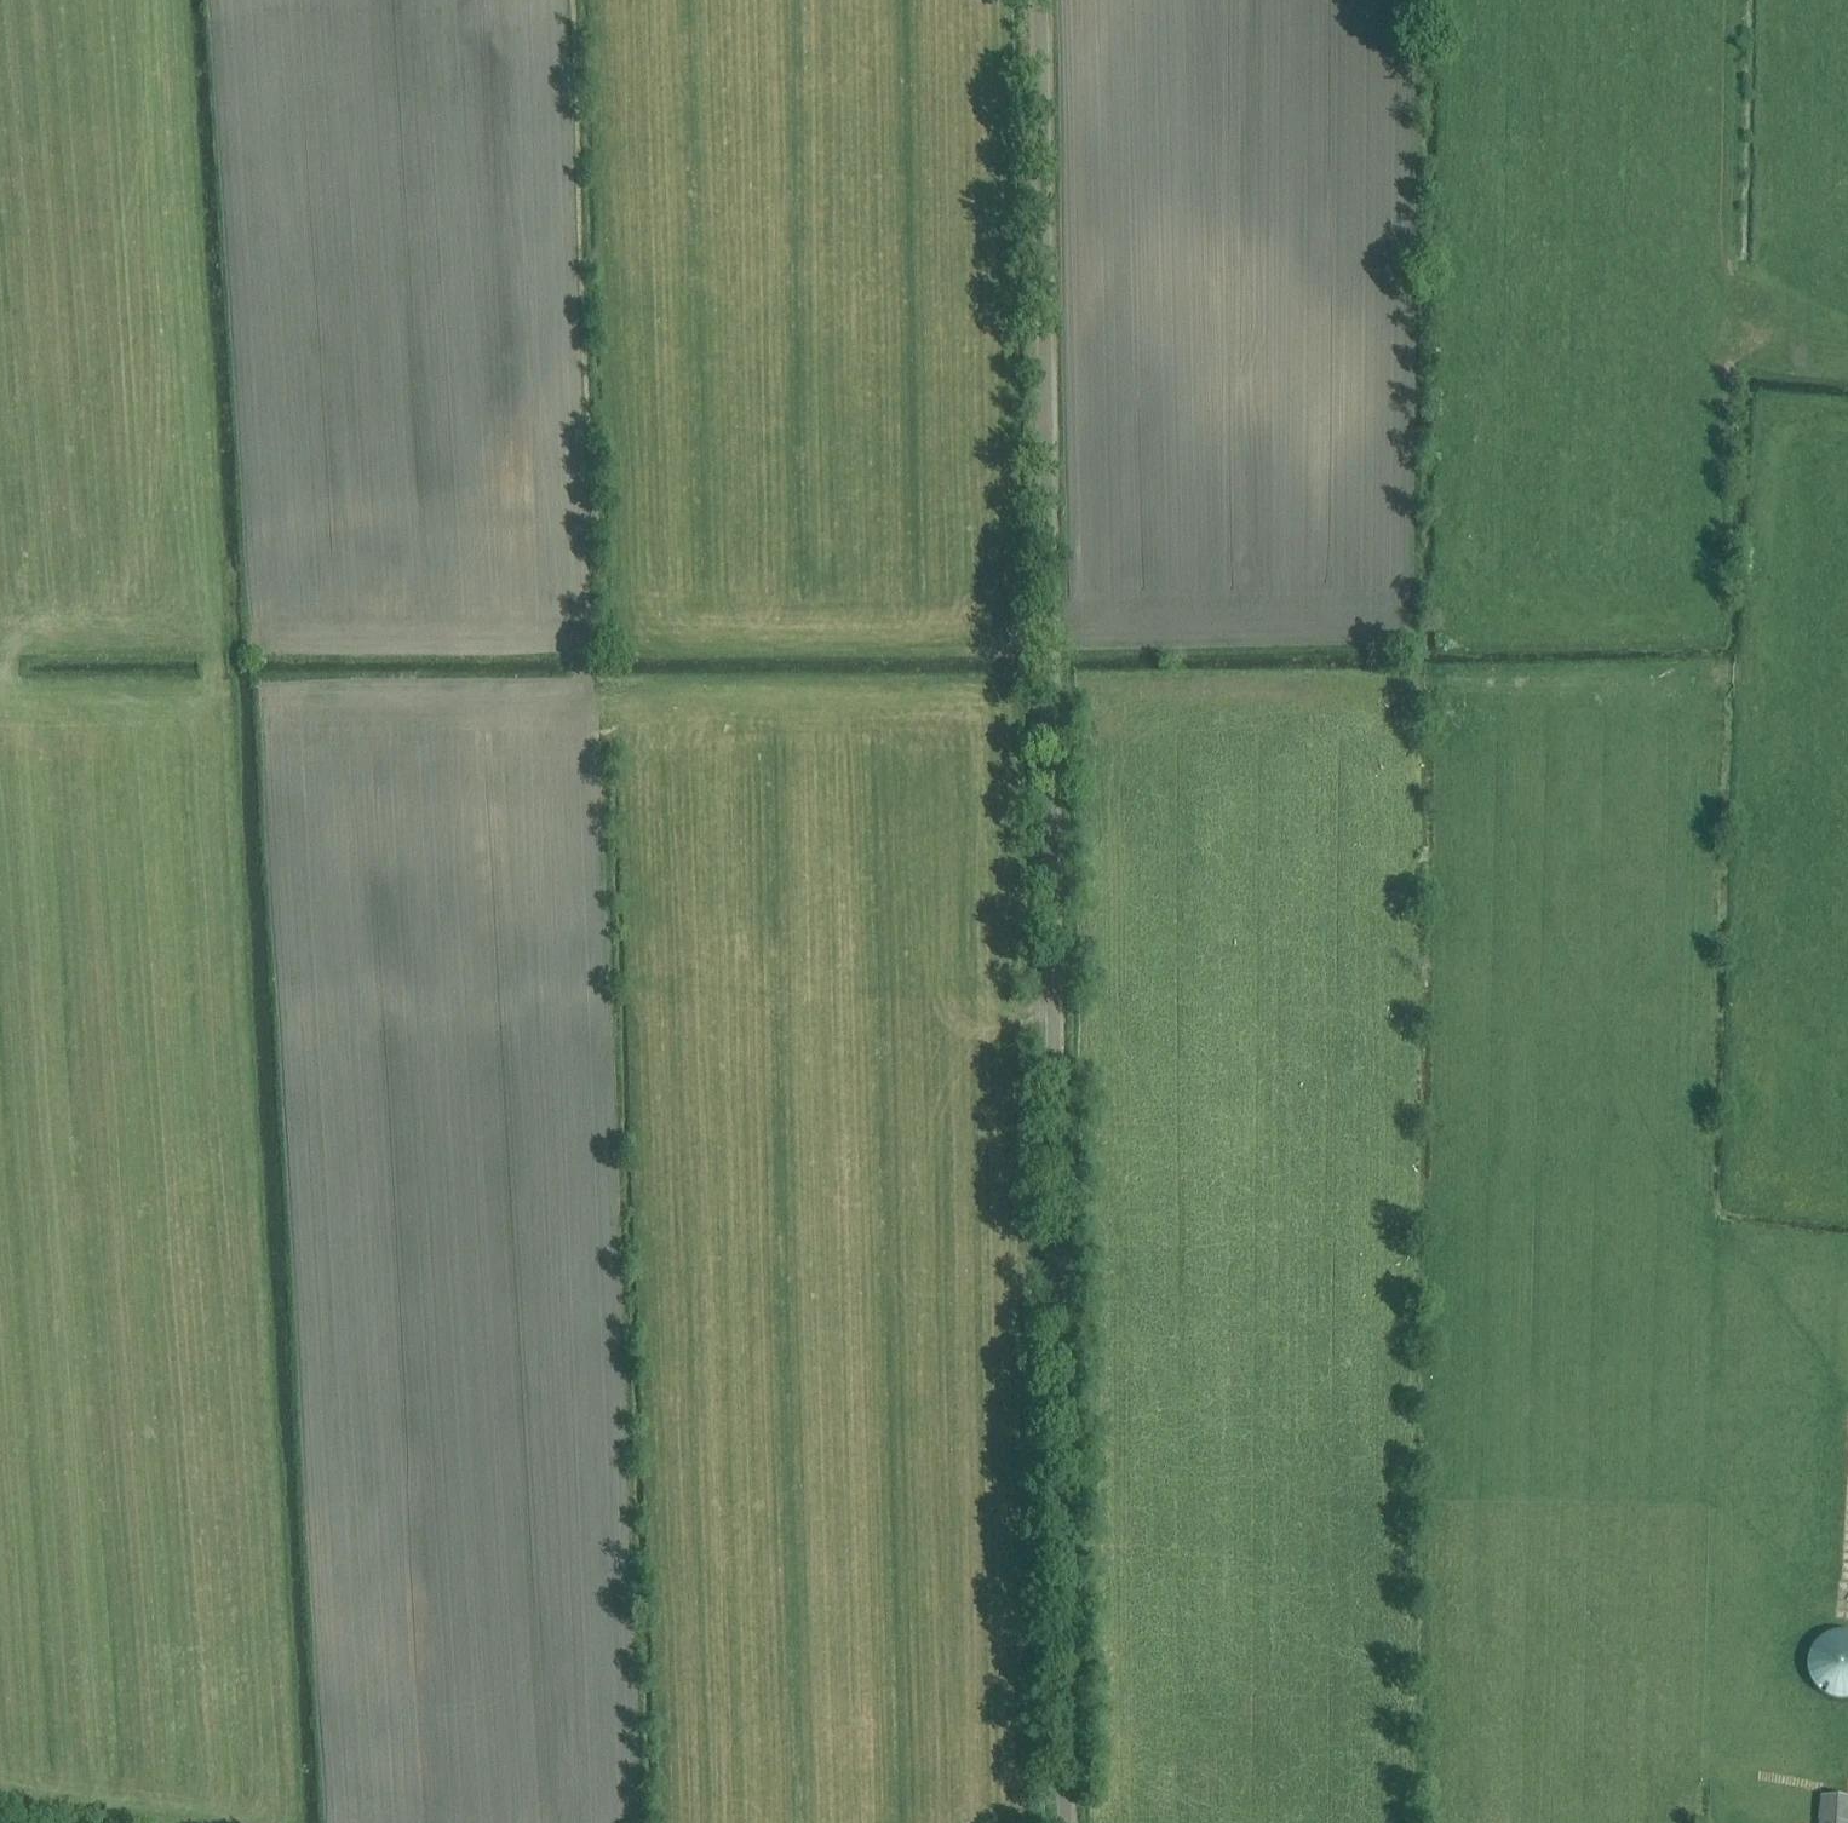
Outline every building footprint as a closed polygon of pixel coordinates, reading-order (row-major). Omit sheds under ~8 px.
[(1841,1632),(1832,1634),(1824,1637),(1817,1643),(1812,1650),(1809,1658),(1808,1667),(1809,1676),(1812,1684),(1817,1691),(1824,1697),(1832,1700),(1840,1702),(1847,1702),(1847,1633),(1841,1632)] [(1818,1822),(1847,1822),(1847,1798),(1819,1797),(1818,1822)]
